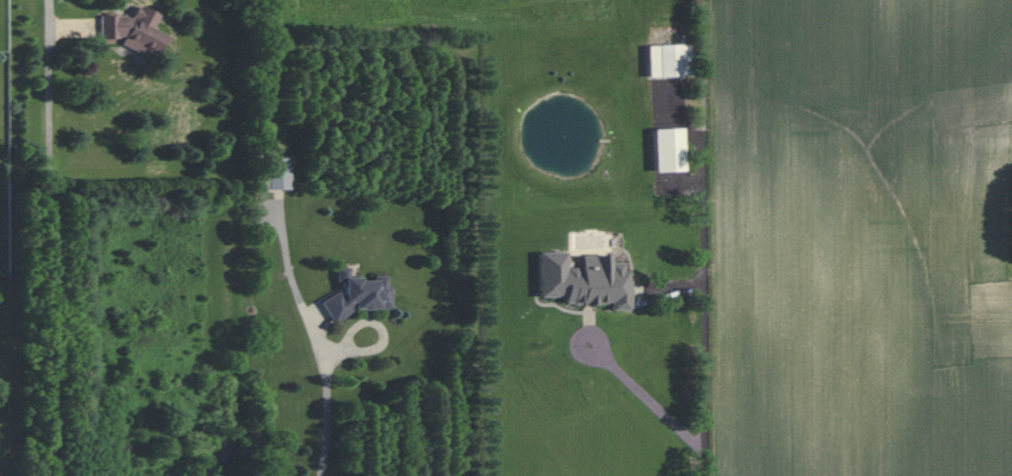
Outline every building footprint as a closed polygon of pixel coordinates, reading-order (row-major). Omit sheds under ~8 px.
[(101,38),(122,37),(122,46),(143,54),(157,54),(165,35),(152,29),(158,14),(139,6),(135,6),(130,18),(123,15),(100,16),(101,38)] [(648,77),(680,75),(679,65),(689,64),(688,43),(646,45),(648,77)] [(653,129),(655,171),(683,170),(682,128),(653,129)] [(290,188),(289,156),(262,157),(263,188),(290,188)] [(538,296),(563,296),(563,304),(610,303),(610,310),(630,309),(629,270),(622,270),(622,262),(610,262),(609,255),(577,256),(578,260),(565,261),(565,251),(537,252),(538,296)] [(391,308),(391,291),(386,282),(386,275),(378,276),(370,280),(361,280),(359,277),(349,277),(349,267),(335,267),(336,281),(343,281),(343,292),(336,292),(321,301),(332,322),(356,309),(391,308)]
